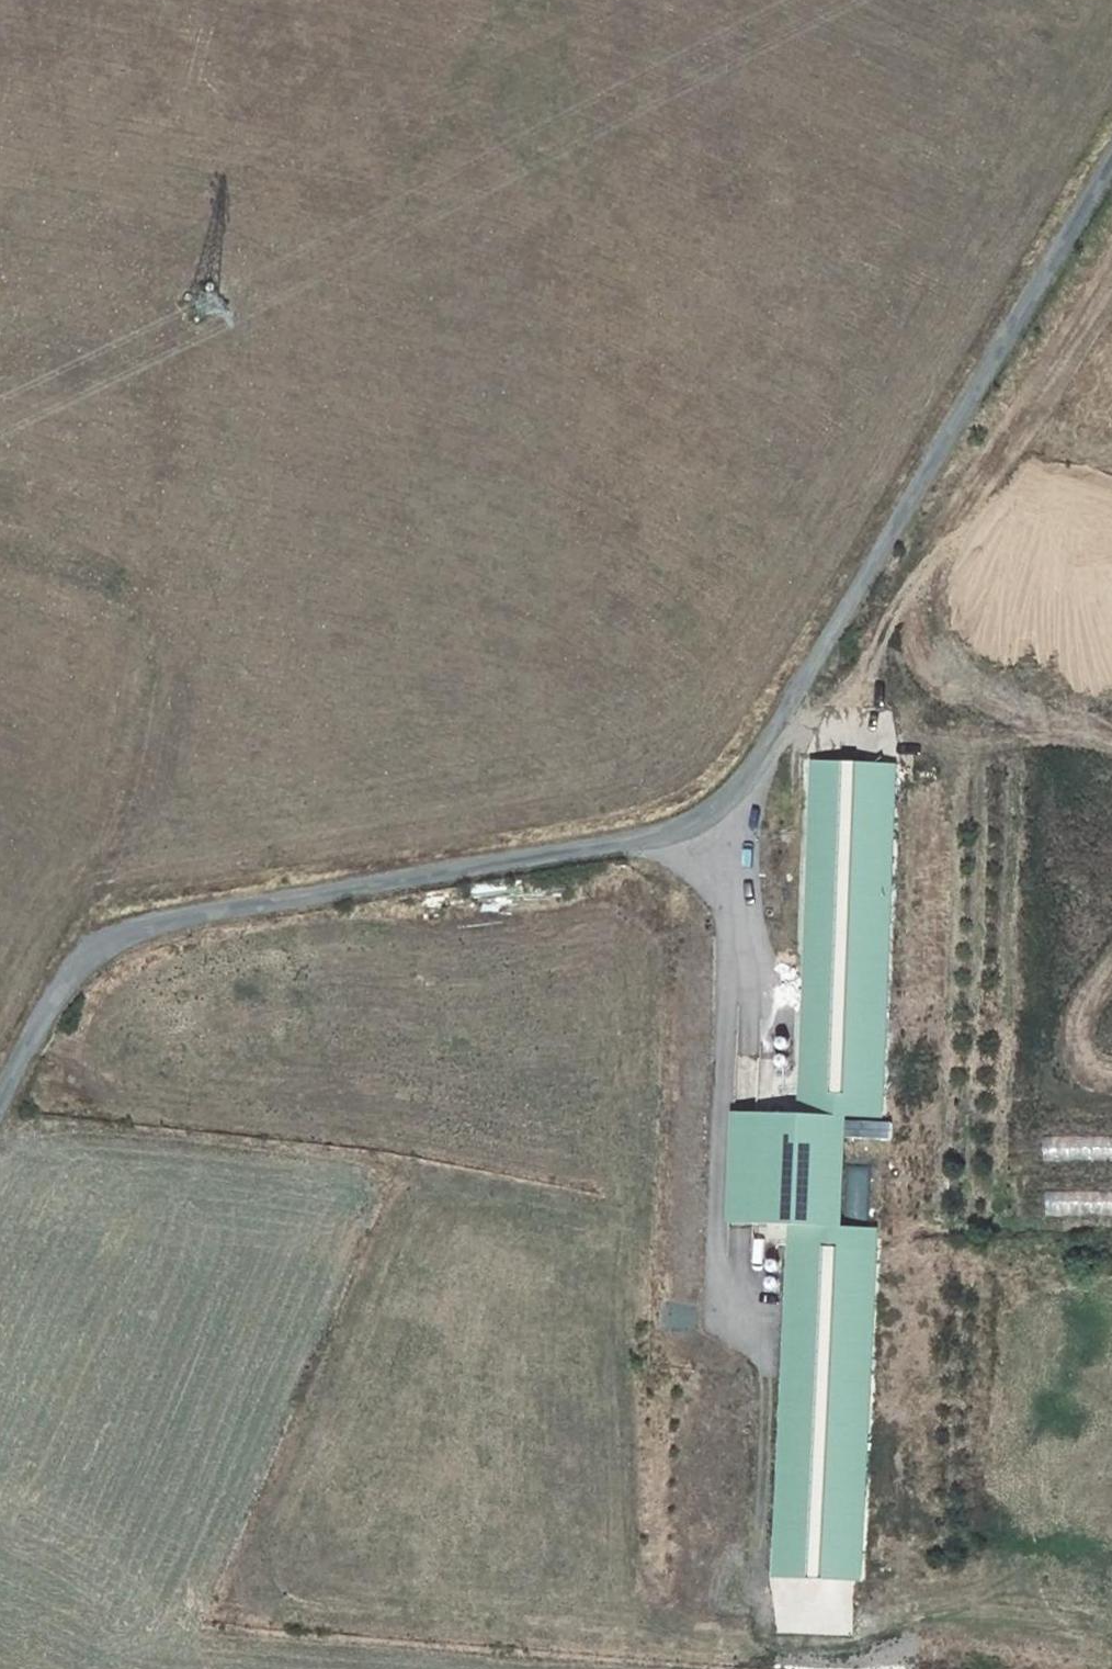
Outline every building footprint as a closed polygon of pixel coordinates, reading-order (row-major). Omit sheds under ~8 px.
[(878,1097),(898,766),(824,761),(803,1108),(838,1110),(839,1095),(878,1097)] [(877,1119),(878,1097),(839,1095),(838,1110),(803,1108),(803,1114),(837,1116),(877,1119)] [(759,1166),(763,1112),(731,1110),(728,1165),(759,1166)] [(831,1227),(837,1116),(803,1114),(763,1112),(759,1166),(728,1165),(725,1220),(796,1225),(831,1227)] [(831,1227),(796,1225),(796,1231),(830,1233),(830,1248),(869,1251),(870,1229),(831,1227)] [(849,1582),(869,1251),(830,1248),(830,1233),(796,1231),(775,1578),(849,1582)]
